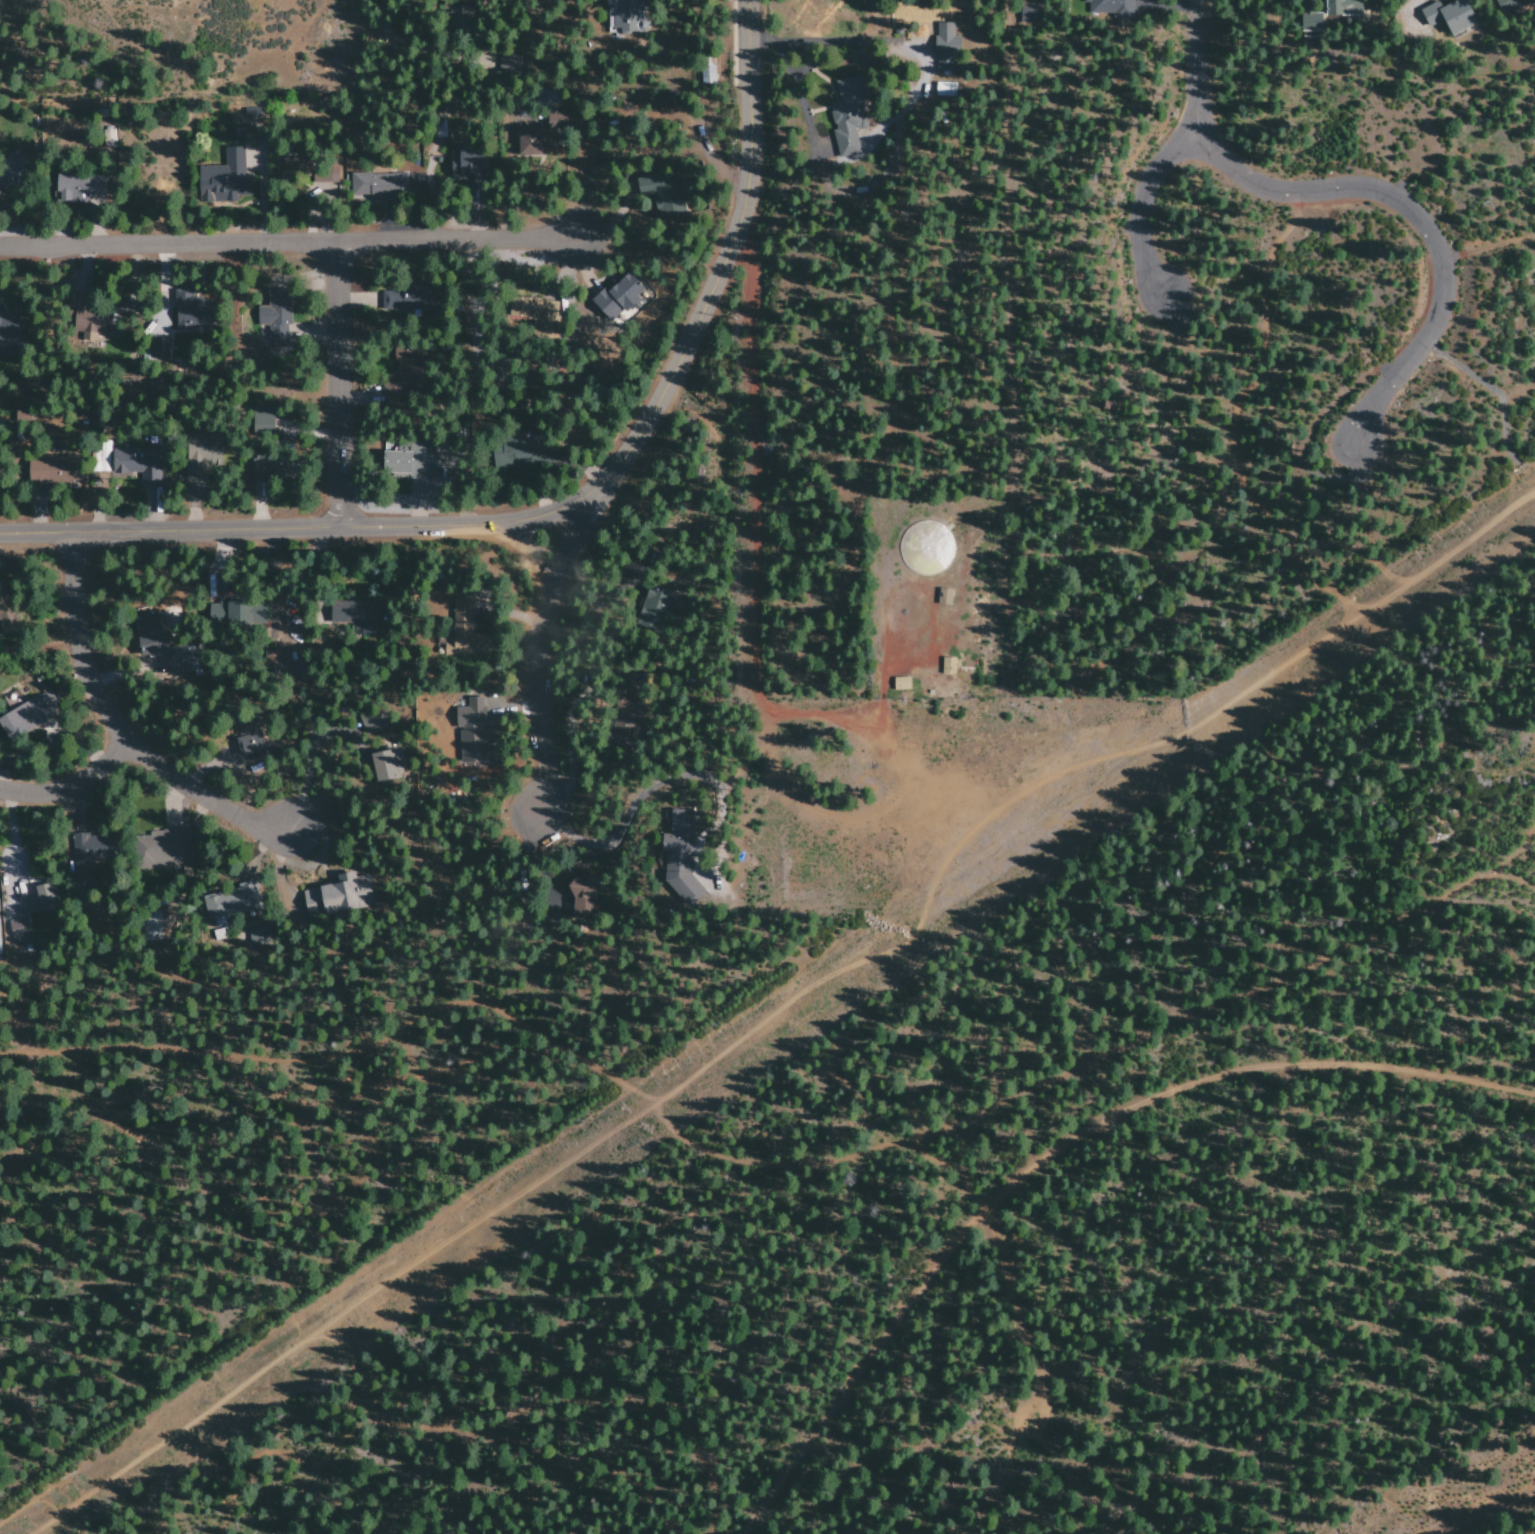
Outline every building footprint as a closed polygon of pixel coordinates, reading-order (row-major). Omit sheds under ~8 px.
[(646,33),(646,19),(641,19),(641,0),(606,0),(607,34),(646,33)] [(1112,13),(1112,17),(1132,18),(1133,0),(1083,0),(1083,3),(1088,3),(1088,12),(1112,13)] [(1362,15),(1362,0),(1325,0),(1326,16),(1362,15)] [(1445,21),(1451,36),(1477,26),(1467,0),(1459,0),(1441,7),(1439,1),(1420,9),(1428,28),(1445,21)] [(1495,8),(1534,8),(1534,0),(1495,0),(1495,8)] [(1020,2),(1021,25),(1045,24),(1044,1),(1020,2)] [(1302,13),(1302,31),(1322,31),(1322,13),(1302,13)] [(936,67),(959,66),(959,36),(953,36),(953,22),(935,23),(936,67)] [(716,84),(715,58),(701,59),(701,84),(716,84)] [(835,156),(861,154),(860,136),(867,135),(864,78),(837,79),(838,102),(832,102),(835,156)] [(935,96),(955,96),(956,83),(936,82),(935,96)] [(261,108),(245,108),(244,118),(260,119),(261,108)] [(518,150),(558,150),(558,137),(568,137),(568,109),(547,109),(547,129),(518,130),(518,150)] [(533,120),(526,120),(526,114),(512,113),(511,133),(518,133),(518,129),(533,129),(533,120)] [(198,201),(227,201),(227,200),(256,200),(256,174),(244,174),(244,145),(224,145),(225,166),(198,166),(198,201)] [(471,187),(470,180),(481,180),(481,153),(451,153),(452,187),(471,187)] [(339,183),(339,165),(311,165),(311,182),(339,183)] [(350,197),(421,197),(421,173),(350,173),(350,197)] [(57,201),(105,203),(106,177),(58,175),(57,201)] [(680,179),(638,179),(638,196),(655,196),(656,215),(680,214),(680,179)] [(612,321),(638,297),(637,295),(644,289),(628,271),(606,291),(603,287),(591,298),(612,321)] [(381,287),(381,312),(416,311),(416,286),(381,287)] [(258,325),(268,324),(269,343),(288,342),(287,324),(291,324),(289,288),(268,288),(268,305),(257,305),(258,325)] [(175,293),(174,334),(203,335),(204,328),(211,328),(212,294),(175,293)] [(20,341),(18,314),(3,316),(2,305),(0,306),(0,343),(20,341)] [(74,309),(73,331),(82,331),(81,340),(103,341),(105,311),(74,309)] [(252,432),(278,433),(278,419),(253,418),(252,432)] [(90,451),(91,471),(110,471),(108,441),(100,441),(100,450),(90,451)] [(112,472),(141,472),(141,484),(171,484),(171,447),(112,447),(112,472)] [(434,450),(383,451),(383,475),(435,474),(434,450)] [(28,482),(83,484),(84,458),(28,456),(28,482)] [(13,629),(14,593),(0,592),(0,629),(13,629)] [(209,600),(209,625),(251,625),(251,600),(209,600)] [(910,677),(893,677),(894,689),(910,689),(910,677)] [(9,743),(45,723),(45,722),(61,713),(53,698),(47,701),(42,692),(0,715),(0,727),(9,743)] [(457,706),(459,760),(489,759),(488,695),(467,696),(467,706),(457,706)] [(236,735),(242,755),(264,748),(258,728),(236,735)] [(370,754),(376,781),(404,776),(398,748),(370,754)] [(670,814),(671,841),(662,841),(662,851),(668,851),(668,847),(674,847),(674,848),(680,847),(680,840),(692,840),(691,814),(670,814)] [(133,836),(134,869),(158,868),(158,871),(173,871),(184,834),(184,830),(148,831),(147,835),(133,836)] [(71,835),(72,866),(114,864),(113,833),(71,835)] [(302,889),(307,916),(376,904),(373,888),(358,890),(355,871),(336,874),(338,883),(302,889)] [(58,907),(52,882),(34,886),(39,911),(58,907)] [(204,894),(209,921),(259,911),(254,884),(204,894)] [(9,949),(21,948),(20,944),(31,943),(29,918),(6,921),(9,949)]
